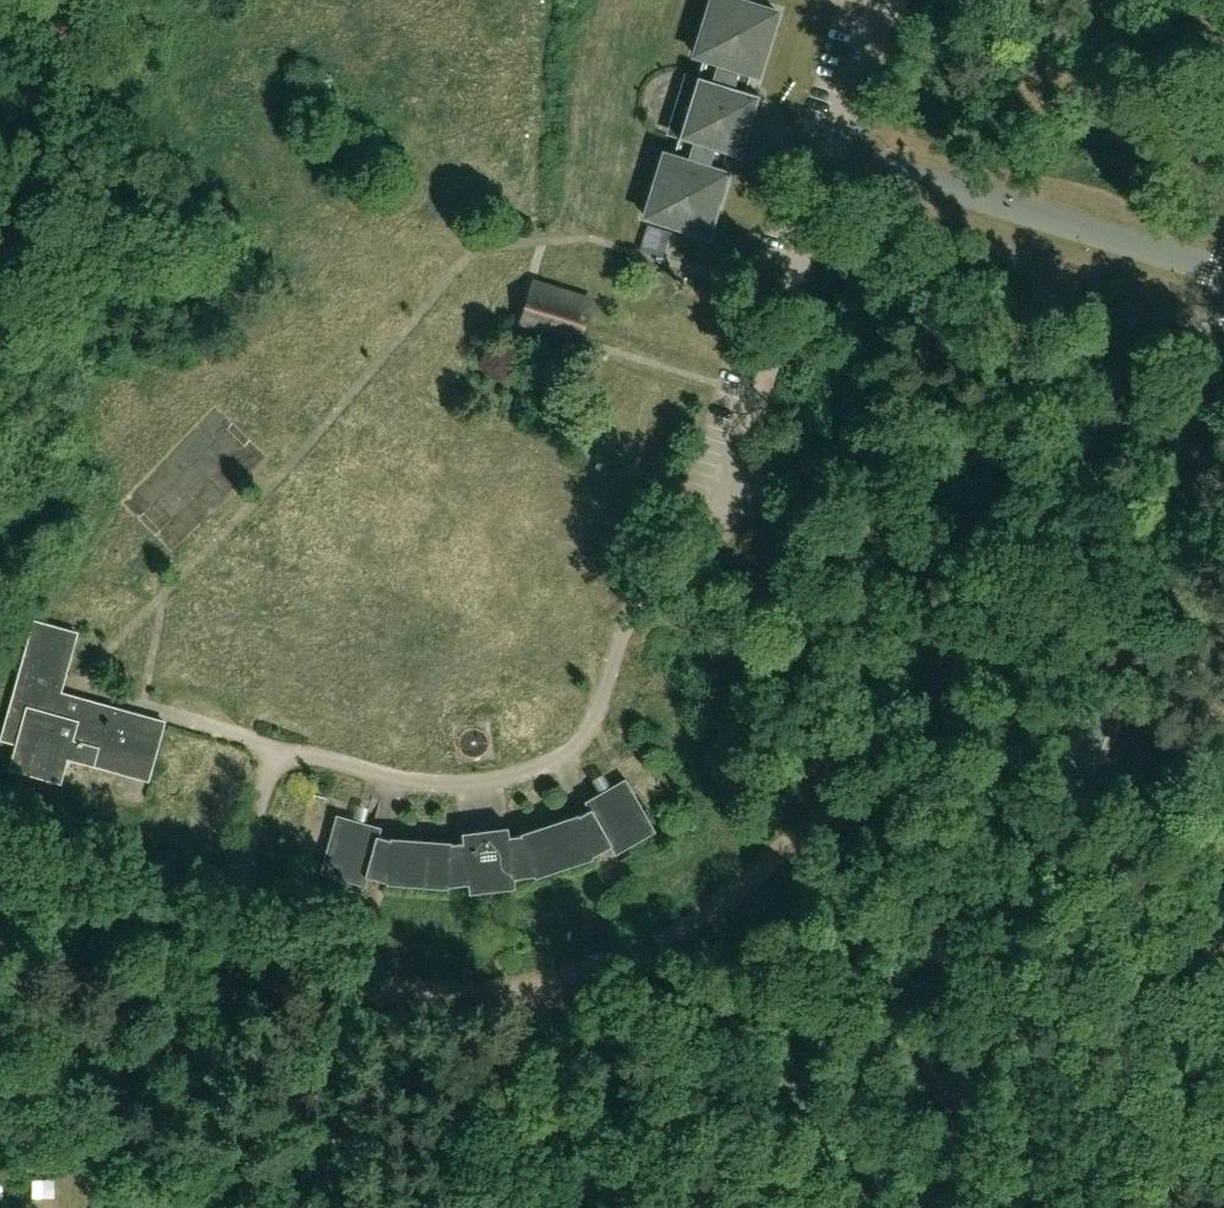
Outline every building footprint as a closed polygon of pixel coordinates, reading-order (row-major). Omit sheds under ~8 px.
[(696,83),(691,86),(686,92),(682,97),(680,102),(677,111),(677,112),(676,119),(677,126),(679,133),(680,136),(672,159),(666,157),(666,156),(664,156),(645,219),(647,220),(647,219),(669,226),(670,224),(684,228),(683,230),(705,239),(705,238),(707,238),(726,175),(725,174),(725,175),(721,174),(726,155),(740,159),(759,98),(745,93),(751,74),(755,76),(755,77),(756,77),(776,13),(775,13),(774,14),(752,7),(751,9),(737,5),(738,3),(729,0),(712,0),(694,58),(696,58),(696,57),(703,60),(696,83)] [(663,257),(670,233),(647,226),(640,250),(663,257)] [(589,302),(535,285),(523,322),(578,339),(589,302)] [(604,480),(610,462),(599,459),(593,476),(604,480)] [(60,695),(77,635),(35,624),(2,742),(18,746),(11,771),(61,785),(68,760),(148,783),(164,724),(60,695)] [(448,891),(448,889),(468,886),(469,896),(516,890),(514,880),(534,878),(535,880),(593,860),(592,859),(610,849),(615,857),(655,834),(625,781),(584,804),(589,812),(579,818),(578,816),(520,835),(521,837),(509,839),(508,829),(461,835),(463,844),(451,846),(451,844),(390,840),(390,841),(379,838),(381,829),(336,817),(320,876),(365,888),(368,879),(387,884),(387,886),(448,891)]
